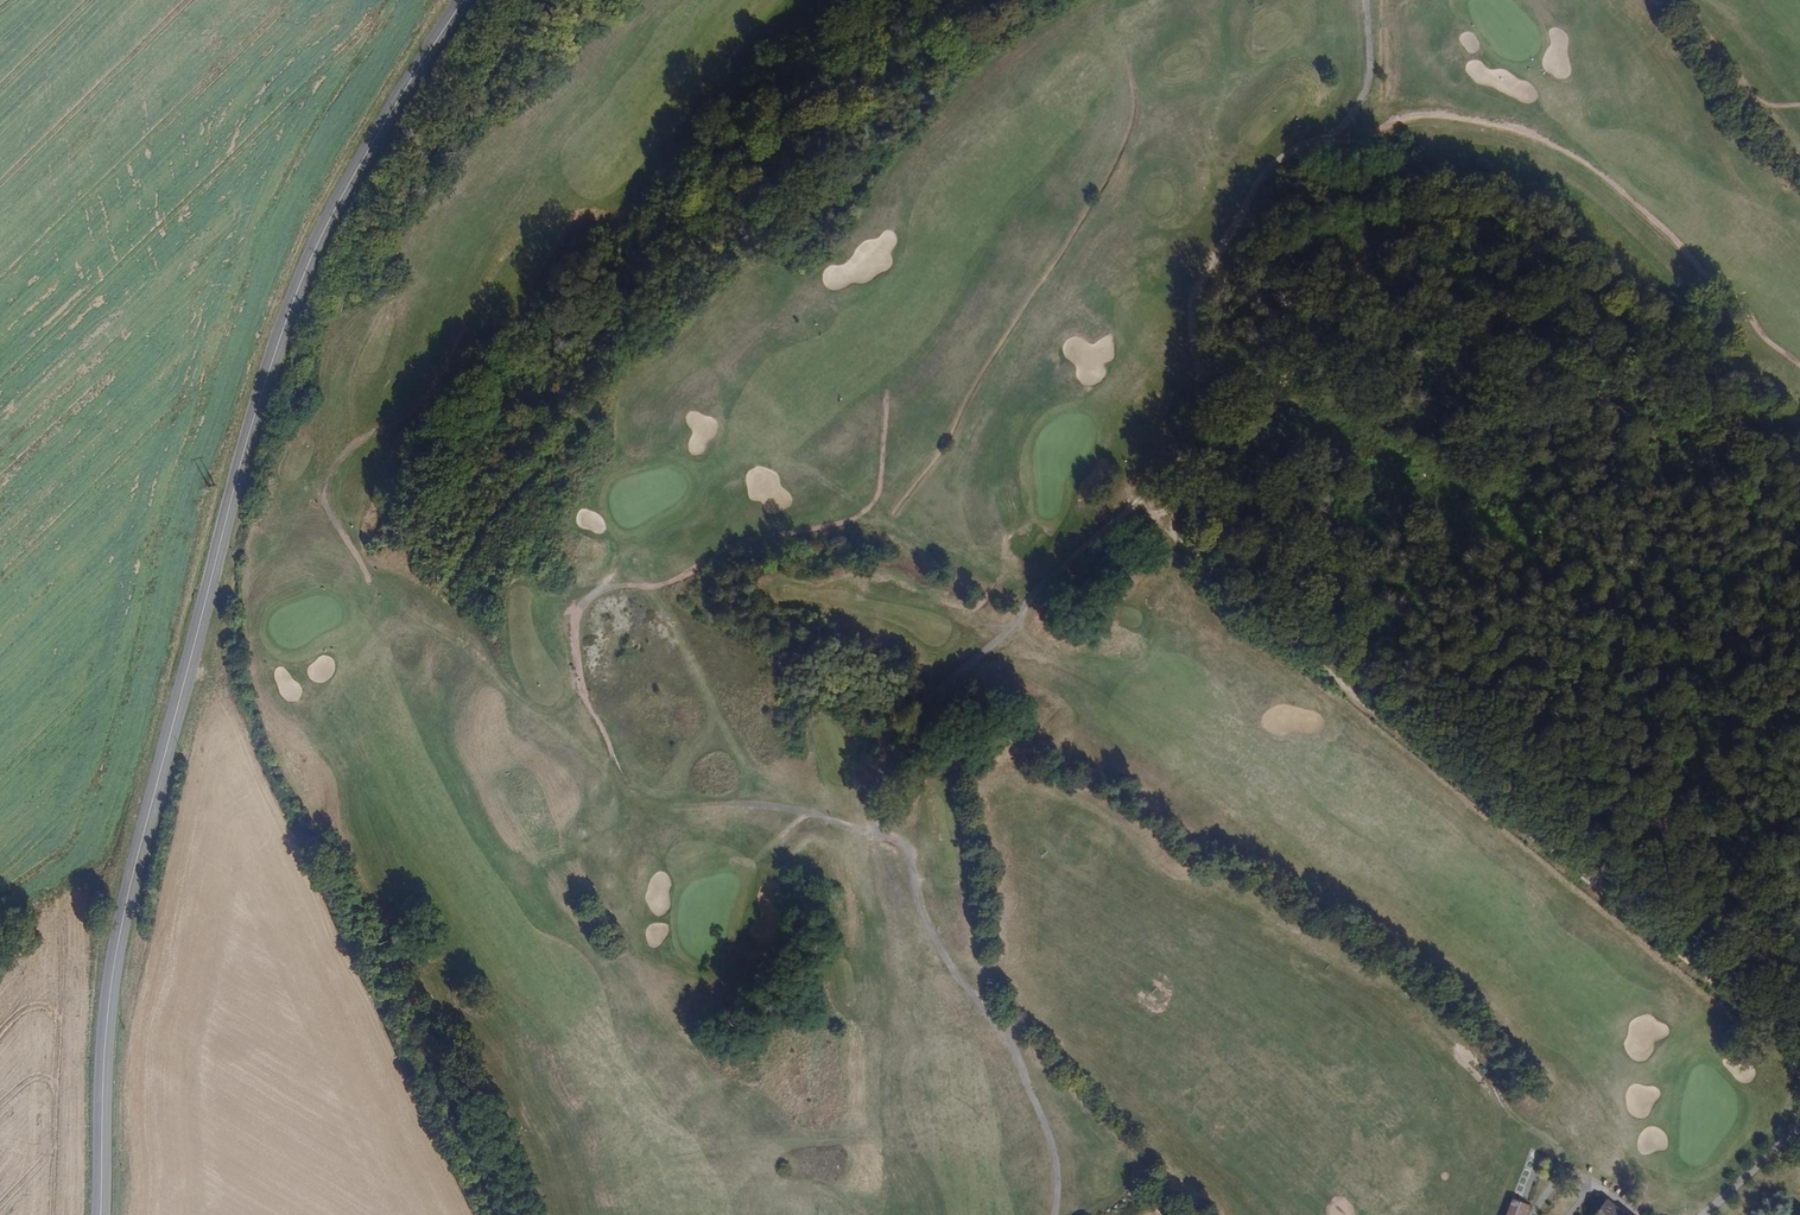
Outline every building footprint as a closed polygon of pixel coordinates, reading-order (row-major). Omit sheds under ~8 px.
[(1503,1214),(1523,1214),(1528,1203),(1512,1196),(1503,1214)] [(1608,1200),(1596,1214),(1627,1214),(1608,1200)]
